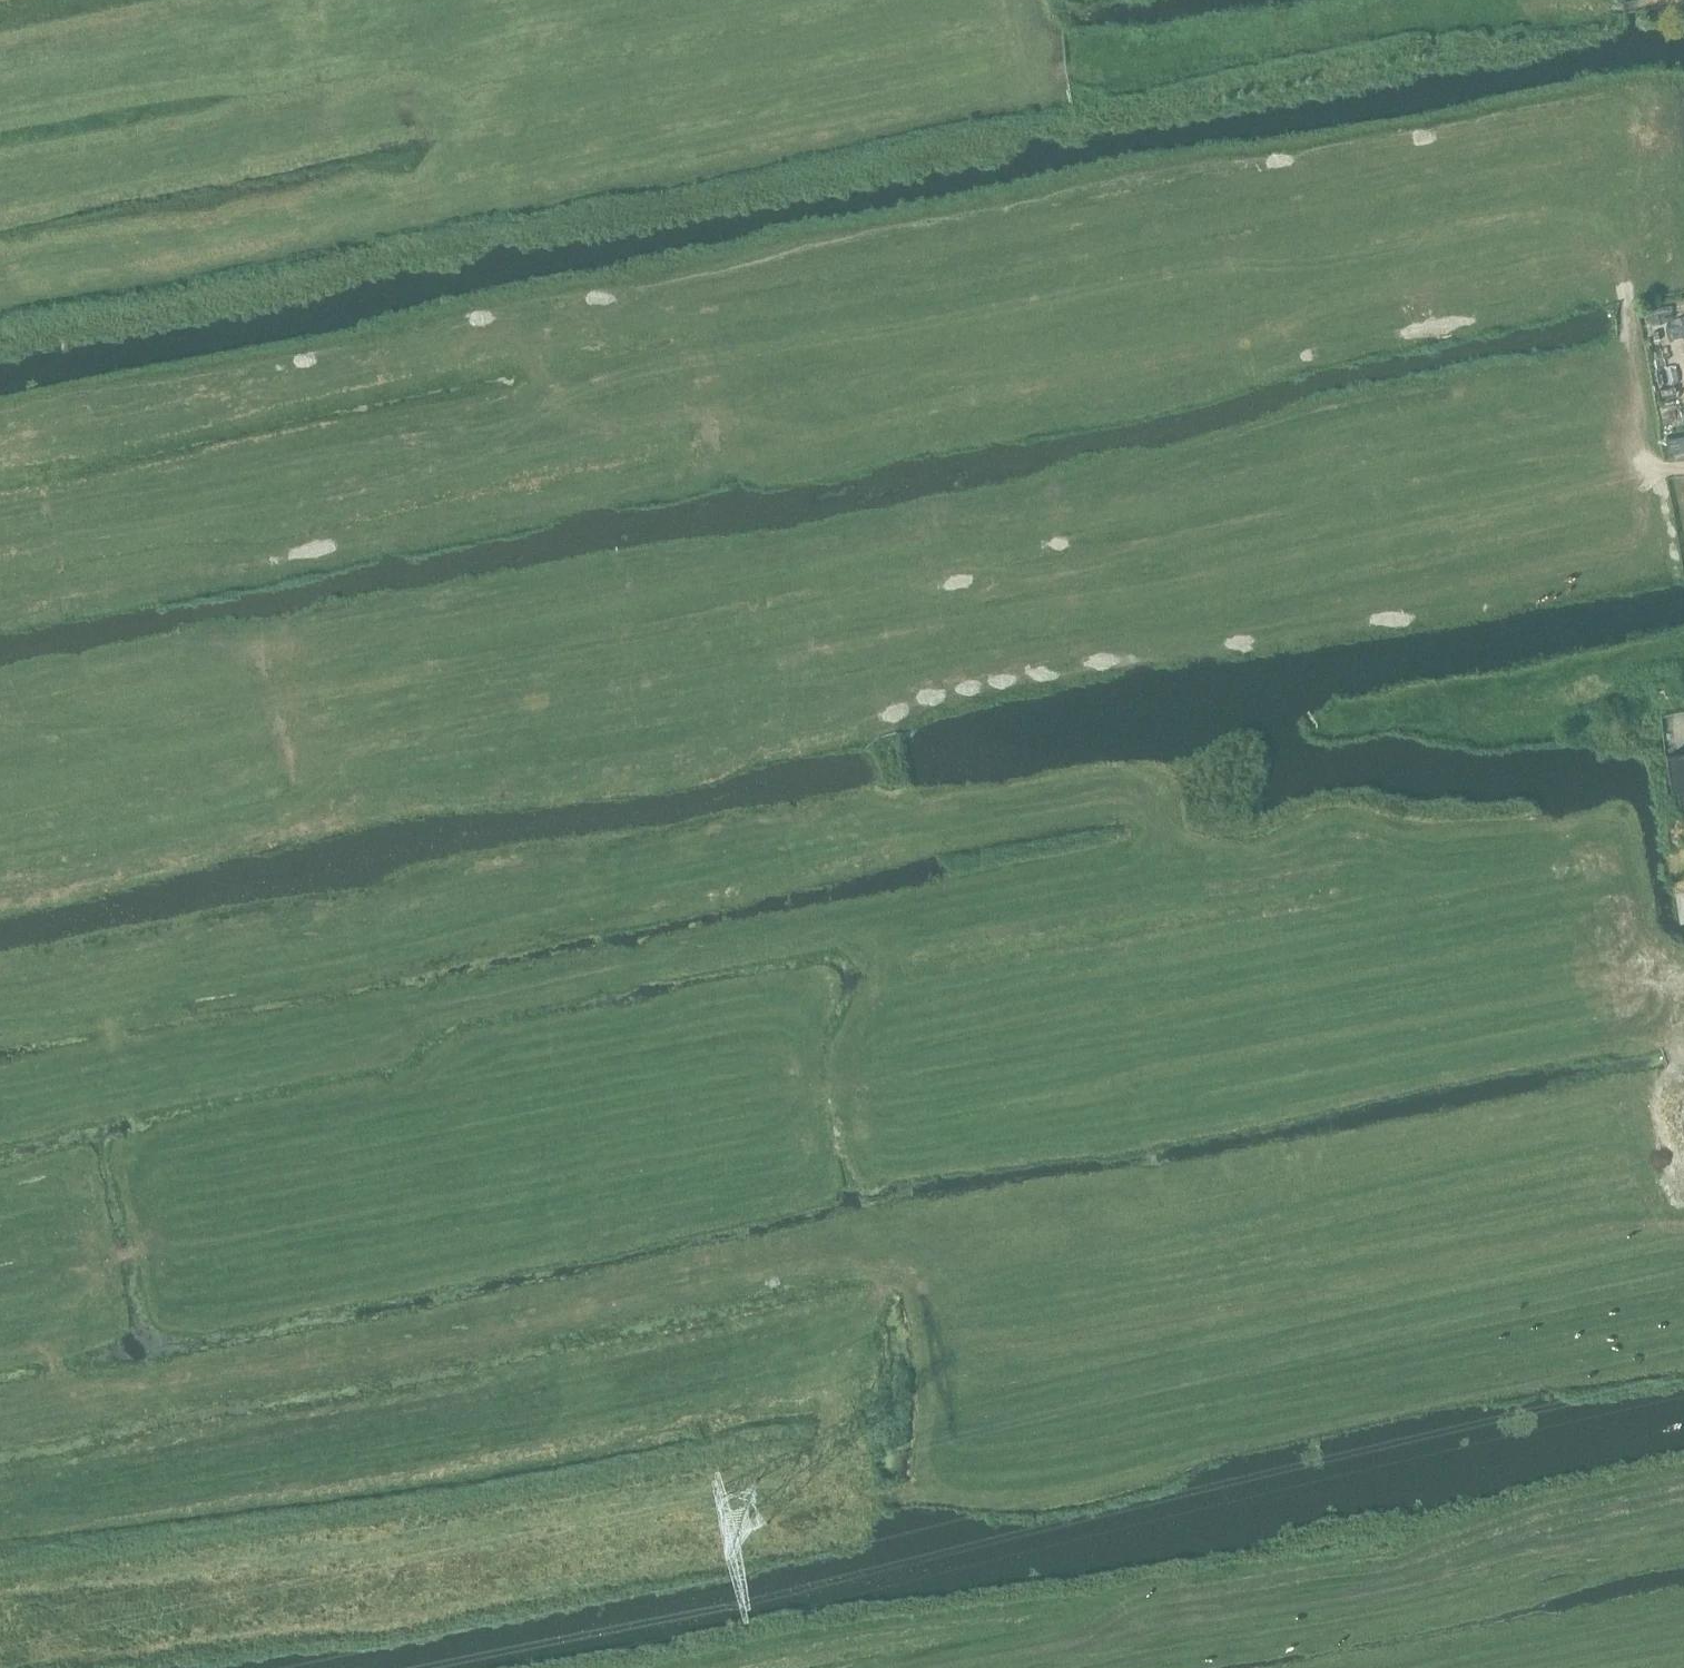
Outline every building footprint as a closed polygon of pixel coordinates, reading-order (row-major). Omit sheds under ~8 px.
[(1668,758),(1673,793),(1679,792),(1680,801),(1683,801),(1683,756),(1668,758)]
